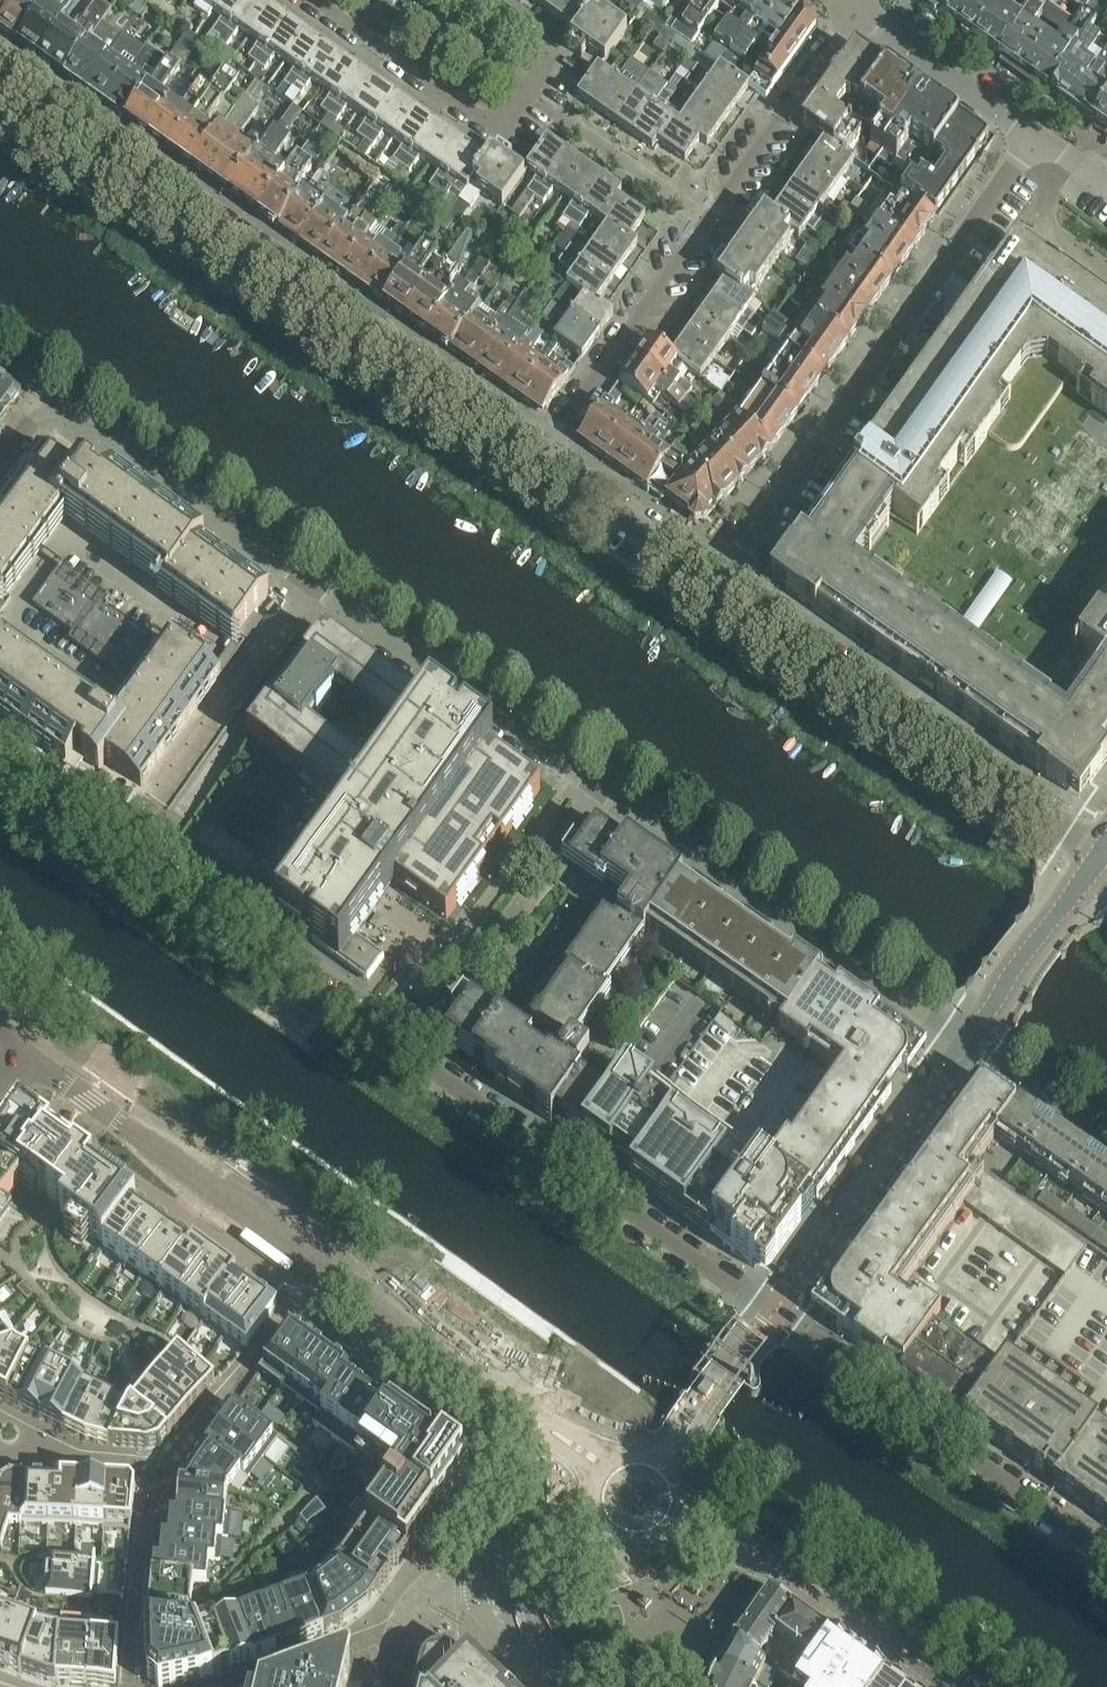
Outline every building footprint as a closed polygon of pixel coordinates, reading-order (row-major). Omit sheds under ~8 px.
[(0,24),(0,29),(17,41),(47,0),(33,0),(29,5),(23,0),(17,0),(0,24)] [(17,0),(0,0),(0,24),(17,0)] [(17,41),(39,57),(60,27),(64,21),(72,10),(79,0),(47,0),(17,41)] [(39,57),(64,74),(88,41),(110,9),(97,0),(96,0),(71,35),(60,27),(39,57)] [(146,2),(167,17),(171,20),(177,12),(160,0),(143,0),(146,2)] [(194,7),(207,16),(213,8),(218,0),(198,0),(194,7)] [(213,8),(223,15),(204,42),(212,48),(238,11),(236,9),(241,2),(246,3),(248,0),(218,0),(213,8)] [(212,48),(230,61),(235,53),(225,46),(239,26),(249,33),(269,6),(261,0),(248,0),(246,3),(241,2),(236,9),(238,11),(212,48)] [(558,18),(564,9),(569,9),(574,2),(572,1),(573,0),(546,0),(541,6),(558,18)] [(558,18),(575,30),(577,32),(593,9),(594,9),(597,4),(591,0),(573,0),(572,1),(574,2),(569,9),(564,9),(558,18)] [(670,0),(647,0),(662,10),(670,0)] [(714,11),(722,0),(684,0),(665,27),(690,45),(710,17),(714,11)] [(730,50),(765,0),(723,0),(736,9),(729,19),(714,11),(710,17),(724,25),(714,39),(715,40),(705,55),(719,65),(730,50)] [(801,10),(787,0),(765,0),(730,50),(745,61),(766,31),(780,40),(801,10)] [(928,9),(934,0),(915,0),(928,9)] [(928,9),(937,15),(939,11),(950,19),(963,0),(934,0),(928,9)] [(950,19),(961,27),(962,32),(968,36),(973,35),(974,36),(996,5),(989,0),(963,0),(950,19)] [(1015,2),(1007,13),(996,5),(974,36),(999,53),(1036,0),(1013,0),(1015,2)] [(1003,56),(1001,60),(1020,74),(1062,15),(1052,8),(1057,0),(1036,0),(999,53),(1003,56)] [(1081,8),(1083,10),(1090,0),(1069,0),(1081,8)] [(635,17),(653,30),(659,22),(648,14),(652,9),(644,3),(635,17)] [(288,19),(269,6),(249,33),(259,40),(248,56),(256,61),(274,36),(272,35),(277,28),(282,28),(288,19)] [(1085,34),(1088,30),(1096,19),(1081,8),(1072,22),(1062,15),(1020,74),(1040,88),(1043,84),(1047,88),(1085,34)] [(625,31),(594,9),(593,9),(577,32),(575,30),(570,37),(574,39),(568,47),(581,56),(587,48),(604,61),(625,31)] [(814,19),(801,10),(780,40),(748,85),(749,86),(766,98),(815,28),(814,19)] [(305,31),(288,19),(282,28),(277,28),(272,35),(274,36),(256,61),(264,67),(275,52),(285,59),(305,31)] [(88,41),(64,74),(85,89),(122,37),(111,29),(101,22),(88,41)] [(665,27),(659,22),(653,30),(660,34),(665,27)] [(1047,88),(1072,105),(1106,54),(1106,43),(1088,30),(1085,34),(1047,88)] [(164,64),(126,119),(149,135),(183,87),(183,86),(172,78),(200,40),(193,35),(188,31),(166,61),(164,64)] [(284,81),(276,93),(284,99),(291,88),(292,87),(310,62),(308,60),(313,53),(318,54),(324,45),(305,31),(285,59),(295,66),(284,81)] [(122,37),(85,89),(105,104),(135,62),(142,52),(144,50),(144,49),(123,35),(122,37)] [(292,87),(291,88),(299,94),(300,92),(311,77),(321,84),(341,57),(324,45),(318,54),(313,53),(308,60),(310,62),(292,87)] [(135,62),(105,104),(126,119),(164,64),(166,61),(146,47),(144,49),(144,50),(142,52),(135,62)] [(860,77),(834,115),(851,127),(858,117),(865,108),(861,105),(886,70),(861,52),(856,53),(860,77)] [(741,61),(730,53),(723,64),(734,71),(741,61)] [(851,54),(817,102),(834,115),(860,77),(856,53),(851,54)] [(1072,105),(1094,121),(1106,102),(1106,54),(1072,105)] [(331,91),(320,108),(327,114),(346,87),(344,86),(349,79),(354,79),(360,70),(341,57),(321,84),(331,91)] [(578,96),(596,108),(602,99),(607,100),(612,92),(610,91),(628,65),(620,60),(609,75),(598,67),(578,96)] [(688,60),(683,67),(718,92),(719,90),(727,96),(725,99),(734,106),(749,86),(748,85),(721,66),(714,77),(698,66),(697,65),(697,66),(688,60)] [(602,99),(596,108),(616,122),(636,94),(644,81),(650,74),(631,61),(628,65),(610,91),(612,92),(607,100),(602,99)] [(682,66),(676,74),(687,82),(702,93),(695,103),(723,122),(734,106),(725,99),(727,96),(719,90),(718,92),(683,67),(682,66)] [(211,90),(171,151),(194,167),(226,121),(216,113),(221,106),(240,79),(234,75),(226,70),(225,69),(211,90)] [(347,103),(357,110),(377,82),(360,70),(354,79),(349,79),(344,86),(346,87),(327,114),(320,124),(328,130),(347,103)] [(922,95),(886,70),(861,105),(865,108),(858,117),(877,131),(870,141),(883,150),(922,95)] [(636,94),(616,122),(632,134),(638,125),(643,125),(648,118),(647,117),(664,91),(668,86),(650,74),(644,81),(636,94)] [(396,96),(377,82),(357,110),(367,117),(357,132),(364,138),(382,113),(380,112),(385,105),(390,105),(396,96)] [(183,87),(149,135),(171,151),(211,90),(201,83),(193,95),(183,87)] [(672,119),(671,119),(662,112),(672,97),(664,91),(647,117),(648,118),(643,125),(638,125),(632,134),(652,148),(657,141),(656,141),(672,119)] [(922,95),(883,150),(878,158),(891,167),(896,159),(909,168),(916,172),(930,153),(934,155),(958,121),(922,95)] [(363,140),(356,149),(366,156),(374,144),(372,143),(383,128),(393,135),(413,108),(396,96),(390,105),(385,105),(380,112),(382,113),(364,138),(365,138),(363,141),(363,140)] [(226,121),(194,167),(230,192),(268,139),(254,129),(244,142),(238,138),(259,108),(257,106),(252,102),(245,97),(244,97),(226,121)] [(851,127),(834,115),(817,102),(801,125),(824,141),(846,156),(847,156),(862,134),(851,127)] [(1094,121),(1106,130),(1106,102),(1094,121)] [(695,103),(680,124),(679,125),(700,140),(707,145),(723,122),(695,103)] [(433,121),(413,108),(393,135),(403,142),(393,158),(401,163),(418,138),(416,137),(421,130),(426,130),(433,121)] [(672,118),(671,119),(672,119),(656,141),(657,141),(685,161),(700,140),(679,125),(680,124),(672,118)] [(419,154),(430,161),(449,133),(433,121),(426,130),(421,130),(416,137),(418,138),(401,163),(409,169),(419,154)] [(983,139),(958,121),(934,155),(964,177),(985,148),(986,149),(989,145),(989,140),(984,137),(983,139)] [(288,128),(280,122),(268,139),(230,192),(259,213),(289,170),(276,160),(290,141),(283,135),(288,128)] [(333,139),(323,132),(318,140),(327,147),(333,139)] [(469,147),(449,133),(430,161),(440,168),(429,183),(437,189),(454,164),(452,163),(457,156),(462,156),(469,147)] [(357,137),(351,146),(356,149),(363,140),(357,137)] [(560,162),(566,153),(547,139),(527,166),(537,174),(511,211),(519,216),(534,195),(552,170),(550,168),(555,161),(560,162)] [(824,141),(808,162),(827,175),(829,171),(840,179),(853,160),(847,156),(846,156),(824,141)] [(289,170),(259,213),(279,227),(299,199),(292,194),(312,166),(313,166),(324,152),(309,142),(289,170)] [(462,195),(459,198),(471,206),(472,207),(483,191),(503,205),(524,175),(522,173),(506,163),(512,156),(498,146),(493,153),(490,151),(489,152),(485,158),(487,160),(462,195)] [(437,189),(429,200),(436,206),(445,194),(450,186),(462,195),(487,160),(485,158),(469,147),(462,156),(457,156),(452,163),(454,164),(437,189)] [(584,165),(566,153),(560,162),(555,161),(550,168),(552,170),(534,195),(542,200),(553,185),(564,193),(584,165)] [(930,153),(916,172),(951,197),(964,177),(934,155),(930,153)] [(824,201),(840,179),(829,171),(827,175),(808,162),(795,182),(824,201)] [(604,179),(584,165),(564,193),(575,200),(564,216),(572,221),(590,196),(588,195),(593,188),(598,188),(604,179)] [(909,168),(894,189),(935,218),(951,197),(916,172),(909,168)] [(601,219),(616,197),(617,198),(621,191),(604,179),(598,188),(593,188),(588,195),(590,196),(572,221),(580,227),(591,212),(601,219)] [(823,202),(824,201),(795,182),(783,198),(792,204),(791,208),(799,214),(801,213),(826,230),(832,235),(845,216),(835,209),(828,220),(816,212),(823,202)] [(853,182),(851,186),(861,193),(863,190),(853,182)] [(889,207),(877,224),(913,249),(935,218),(894,189),(884,203),(889,207)] [(279,227),(321,257),(347,219),(306,190),(299,199),(279,227)] [(457,220),(468,204),(458,197),(447,213),(457,220)] [(645,218),(617,198),(616,197),(601,219),(609,225),(630,239),(645,218)] [(820,238),(826,230),(801,213),(799,214),(791,208),(792,204),(783,198),(769,218),(793,234),(798,237),(805,227),(820,238)] [(857,199),(852,206),(870,218),(873,215),(864,208),(866,206),(857,199)] [(867,223),(870,218),(852,206),(847,213),(857,219),(859,217),(867,223)] [(347,219),(321,257),(342,272),(376,223),(355,208),(347,219)] [(771,265),(793,234),(769,218),(755,208),(745,221),(752,226),(741,243),(771,265)] [(376,223),(342,272),(363,287),(397,237),(405,226),(399,222),(391,233),(376,223)] [(855,233),(845,247),(860,257),(892,280),(913,249),(877,224),(866,240),(855,233)] [(609,225),(594,246),(622,265),(637,244),(630,239),(609,225)] [(607,286),(622,265),(594,246),(587,256),(572,245),(579,235),(568,227),(555,245),(566,253),(591,271),(592,269),(601,276),(599,280),(607,286)] [(444,262),(406,317),(430,334),(461,289),(451,282),(458,271),(473,232),(467,228),(444,262)] [(363,287),(384,302),(411,262),(401,255),(408,245),(397,237),(363,287)] [(411,262),(384,302),(406,317),(444,262),(435,256),(438,252),(425,243),(411,262)] [(749,296),(771,265),(741,243),(729,260),(722,255),(712,268),(726,279),(725,280),(749,296)] [(971,300),(1038,348),(1073,373),(1099,391),(1090,402),(1106,414),(1106,302),(1055,265),(1024,243),(1010,245),(1002,255),(971,300)] [(523,252),(540,265),(546,256),(529,244),(523,252)] [(799,252),(812,261),(819,253),(806,244),(799,252)] [(461,289),(430,334),(452,350),(483,307),(470,297),(475,289),(473,287),(494,258),(486,252),(461,289)] [(566,253),(561,261),(575,271),(567,282),(576,288),(585,294),(596,302),(607,286),(599,280),(601,276),(592,269),(591,271),(566,253)] [(892,280),(860,257),(851,270),(847,267),(834,285),(870,310),(892,280)] [(814,260),(809,267),(827,280),(830,276),(821,270),(823,267),(814,260)] [(823,284),(827,280),(809,267),(804,274),(813,280),(815,278),(823,284)] [(725,280),(714,296),(723,303),(722,306),(730,312),(731,310),(756,328),(763,332),(768,324),(747,309),(754,299),(749,296),(725,280)] [(598,335),(613,314),(596,302),(585,294),(578,305),(568,298),(575,288),(567,282),(554,300),(581,319),(582,318),(591,324),(589,328),(598,335)] [(826,306),(817,318),(849,341),(870,310),(834,285),(821,303),(826,306)] [(751,336),(756,328),(731,310),(730,312),(722,306),(723,303),(714,296),(700,315),(728,335),(735,325),(751,336)] [(496,316),(483,307),(452,350),(474,365),(518,303),(512,298),(507,305),(504,303),(496,316)] [(554,338),(582,358),(598,335),(589,328),(591,324),(582,318),(581,319),(554,300),(542,317),(549,322),(555,313),(566,321),(554,338)] [(781,565),(771,579),(785,590),(801,601),(912,680),(913,678),(916,680),(926,687),(965,631),(958,626),(955,624),(846,547),(889,486),(903,496),(893,510),(920,530),(938,505),(932,500),(968,448),(975,453),(987,434),(1006,447),(1007,448),(1008,449),(1009,449),(1010,450),(1011,450),(1013,450),(1014,450),(1015,450),(1016,450),(1017,450),(1018,449),(1019,449),(1019,448),(1020,448),(1021,447),(1022,446),(1073,373),(1038,348),(971,300),(866,447),(866,448),(872,452),(863,465),(857,461),(854,466),(852,465),(791,551),(781,565)] [(474,365),(497,382),(532,331),(518,321),(527,309),(518,303),(474,365)] [(701,350),(712,358),(728,335),(700,315),(687,335),(704,347),(701,350)] [(849,341),(817,318),(813,315),(797,337),(789,332),(790,330),(773,317),(768,324),(763,332),(762,333),(823,377),(849,341)] [(536,325),(532,331),(497,382),(519,398),(543,365),(528,355),(545,331),(536,325)] [(757,340),(757,341),(770,350),(768,354),(767,355),(778,363),(762,387),(798,412),(823,377),(762,333),(757,340)] [(687,335),(672,356),(677,361),(689,369),(699,376),(721,391),(729,379),(707,366),(712,358),(701,350),(704,347),(687,335)] [(649,340),(636,358),(646,365),(645,367),(652,372),(648,377),(656,382),(659,378),(686,397),(695,403),(697,399),(689,393),(692,389),(680,380),(689,369),(677,361),(672,356),(658,346),(649,340)] [(695,403),(686,397),(659,378),(656,382),(648,377),(652,372),(645,367),(646,365),(636,358),(619,382),(653,406),(661,395),(687,414),(695,403)] [(543,365),(519,398),(537,410),(542,414),(546,409),(569,376),(560,370),(546,360),(543,365)] [(566,362),(560,370),(569,376),(575,368),(566,362)] [(21,392),(0,376),(0,408),(6,413),(22,392),(21,392)] [(762,387),(739,419),(771,450),(798,412),(762,387)] [(583,443),(601,456),(625,423),(611,413),(620,399),(611,393),(582,434),(583,443)] [(719,393),(716,398),(731,412),(736,405),(719,393)] [(739,419),(731,412),(716,398),(707,410),(727,430),(715,443),(747,476),(771,450),(739,419)] [(687,414),(687,415),(697,422),(706,411),(695,403),(687,414)] [(625,423),(601,456),(624,472),(660,423),(663,419),(654,413),(640,433),(625,423)] [(679,426),(689,433),(696,424),(697,422),(686,415),(679,426)] [(647,488),(662,469),(672,456),(660,447),(671,431),(660,423),(624,472),(647,488)] [(704,454),(692,468),(724,499),(747,476),(715,443),(696,424),(689,433),(688,435),(701,449),(700,450),(704,454)] [(54,502),(73,477),(38,451),(0,501),(0,592),(2,594),(65,509),(54,502)] [(672,456),(662,469),(647,488),(661,498),(667,497),(689,513),(690,519),(695,522),(703,521),(707,517),(707,511),(712,505),(716,508),(724,499),(692,468),(675,451),(672,456)] [(80,468),(73,477),(54,502),(65,509),(72,500),(79,504),(71,514),(168,584),(165,589),(168,590),(201,544),(204,540),(113,474),(115,472),(104,465),(94,478),(80,468)] [(268,593),(201,544),(168,590),(228,634),(235,639),(268,593)] [(58,571),(34,604),(120,666),(143,633),(58,571)] [(1084,643),(1106,659),(1106,611),(1084,643)] [(926,687),(936,695),(939,696),(937,698),(1048,777),(1049,777),(1065,788),(1076,796),(1079,798),(1089,784),(1099,770),(1106,759),(1106,685),(1085,716),(976,639),(965,631),(926,687)] [(351,812),(277,915),(304,935),(307,931),(315,937),(312,940),(366,979),(380,959),(353,939),(394,882),(446,919),(485,866),(476,859),(492,836),(501,842),(540,789),(462,733),(464,731),(453,723),(451,725),(323,632),(247,737),(351,812)] [(3,719),(36,743),(44,749),(65,764),(63,765),(74,773),(84,760),(99,770),(106,761),(141,786),(240,649),(232,643),(212,670),(203,664),(208,656),(181,637),(176,644),(174,643),(172,645),(113,728),(0,646),(0,717),(3,719)] [(595,826),(594,827),(586,821),(561,857),(603,887),(607,882),(631,898),(615,921),(640,939),(646,930),(676,888),(682,878),(626,839),(622,845),(595,826)] [(676,888),(646,930),(660,940),(685,958),(710,975),(736,993),(761,1011),(782,1025),(778,1031),(780,1033),(781,1032),(798,1045),(835,1070),(766,1169),(805,1197),(806,1197),(806,1196),(812,1200),(811,1201),(817,1205),(891,1099),(885,1095),(903,1069),(909,1073),(926,1048),(915,1040),(904,1033),(839,987),(831,981),(830,981),(829,980),(828,980),(827,980),(826,980),(825,980),(824,981),(823,981),(823,982),(822,982),(822,983),(817,980),(819,977),(821,978),(822,976),(703,893),(702,892),(701,892),(700,891),(699,891),(698,891),(697,891),(696,891),(695,891),(694,891),(693,891),(692,892),(691,892),(690,892),(690,893),(689,893),(688,894),(688,895),(687,896),(676,888)] [(640,939),(615,921),(603,912),(563,968),(569,972),(601,995),(606,999),(610,993),(605,989),(640,939)] [(601,995),(569,972),(531,1026),(560,1047),(563,1049),(568,1052),(571,1048),(606,999),(601,995)] [(555,1117),(581,1136),(605,1102),(606,1102),(608,1099),(606,1098),(602,1103),(575,1084),(577,1079),(589,1061),(571,1048),(568,1052),(563,1049),(560,1047),(548,1065),(529,1051),(533,1045),(463,996),(451,1013),(459,1020),(445,1039),(499,1077),(495,1083),(551,1123),(555,1117)] [(594,1029),(579,1049),(605,1068),(620,1049),(594,1029)] [(628,1070),(608,1099),(606,1102),(605,1102),(581,1136),(578,1141),(592,1151),(596,1146),(607,1155),(603,1160),(710,1236),(753,1267),(754,1268),(756,1270),(757,1270),(758,1271),(759,1271),(760,1272),(761,1272),(762,1272),(763,1272),(764,1272),(765,1271),(766,1271),(767,1271),(768,1270),(769,1269),(770,1269),(771,1268),(771,1267),(801,1226),(796,1222),(811,1201),(812,1200),(806,1196),(806,1197),(805,1197),(766,1169),(628,1070)] [(978,1397),(995,1372),(959,1346),(933,1327),(940,1316),(902,1288),(963,1203),(1045,1262),(1064,1276),(1086,1245),(1067,1231),(974,1166),(998,1132),(1018,1104),(1019,1104),(990,1083),(985,1080),(979,1075),(811,1309),(820,1316),(832,1324),(883,1361),(899,1373),(900,1372),(926,1392),(953,1411),(968,1390),(978,1397)] [(998,1132),(1050,1169),(1070,1141),(1018,1104),(998,1132)] [(0,1136),(0,1164),(22,1179),(48,1198),(65,1210),(60,1217),(101,1246),(132,1203),(133,1203),(135,1200),(93,1170),(92,1172),(84,1167),(86,1165),(77,1159),(81,1153),(19,1109),(0,1136)] [(1103,1206),(1106,1200),(1106,1167),(1070,1141),(1050,1169),(1103,1206)] [(22,1180),(0,1164),(0,1211),(22,1180)] [(1037,1202),(1059,1217),(1067,1206),(1045,1191),(1037,1202)] [(132,1203),(101,1246),(122,1261),(153,1217),(133,1203),(132,1203)] [(1088,1221),(1067,1206),(1059,1217),(1080,1232),(1088,1221)] [(153,1217),(122,1261),(142,1275),(173,1232),(153,1217)] [(1102,1248),(1106,1240),(1106,1235),(1088,1221),(1080,1232),(1102,1248)] [(173,1232),(142,1275),(163,1290),(194,1246),(173,1232)] [(194,1246),(163,1290),(183,1304),(214,1261),(194,1246)] [(214,1261),(183,1304),(204,1319),(235,1276),(214,1261)] [(235,1276),(204,1319),(224,1334),(255,1290),(235,1276)] [(255,1290),(224,1334),(246,1349),(277,1306),(255,1290)] [(289,1329),(258,1373),(280,1388),(311,1344),(290,1329),(289,1329)] [(0,1340),(0,1384),(16,1351),(4,1338),(0,1340)] [(311,1344),(280,1388),(300,1402),(331,1359),(311,1344)] [(178,1350),(161,1369),(199,1401),(215,1382),(178,1350)] [(0,1384),(0,1397),(17,1406),(39,1362),(16,1351),(0,1384)] [(993,1440),(1036,1380),(1006,1358),(995,1372),(978,1397),(964,1415),(974,1422),(973,1424),(984,1433),(993,1440)] [(331,1359),(300,1402),(320,1416),(320,1417),(348,1379),(349,1380),(353,1374),(331,1359)] [(39,1362),(17,1406),(40,1417),(62,1373),(39,1362)] [(161,1369),(146,1387),(183,1419),(199,1401),(161,1369)] [(62,1373),(40,1417),(62,1428),(84,1385),(62,1373)] [(320,1416),(313,1426),(335,1442),(369,1394),(349,1380),(348,1379),(320,1417),(320,1416)] [(1066,1401),(1036,1380),(993,1440),(1003,1447),(1003,1446),(1014,1454),(1013,1454),(1023,1461),(1066,1401)] [(84,1385),(62,1428),(85,1439),(106,1396),(84,1385)] [(146,1387),(130,1405),(167,1437),(168,1436),(183,1419),(146,1387)] [(369,1394),(335,1442),(357,1458),(359,1456),(358,1455),(391,1409),(390,1409),(369,1394)] [(106,1396),(85,1439),(85,1440),(109,1446),(129,1407),(106,1396)] [(1066,1401),(1023,1461),(1032,1468),(1032,1467),(1043,1475),(1045,1472),(1049,1467),(1059,1474),(1094,1425),(1096,1427),(1098,1424),(1086,1416),(1066,1401)] [(129,1407),(109,1446),(112,1446),(120,1447),(148,1450),(160,1446),(167,1437),(130,1405),(129,1407)] [(234,1406),(219,1426),(263,1458),(278,1438),(234,1406)] [(391,1409),(358,1455),(359,1456),(378,1469),(396,1482),(393,1486),(391,1485),(384,1495),(385,1497),(385,1498),(381,1502),(373,1513),(372,1516),(369,1519),(368,1521),(367,1522),(407,1550),(436,1509),(437,1509),(446,1496),(466,1468),(468,1465),(453,1454),(441,1445),(431,1438),(409,1423),(402,1418),(391,1410),(391,1409)] [(1052,1482),(1063,1490),(1064,1489),(1074,1497),(1074,1498),(1083,1504),(1106,1471),(1106,1435),(1096,1427),(1094,1425),(1059,1474),(1055,1479),(1052,1482)] [(219,1426),(205,1445),(241,1471),(240,1473),(248,1478),(263,1458),(219,1426)] [(179,1483),(179,1485),(228,1490),(240,1473),(241,1471),(205,1445),(205,1446),(194,1462),(180,1483),(179,1483)] [(1083,1504),(1092,1511),(1093,1510),(1103,1518),(1104,1518),(1106,1514),(1106,1471),(1083,1504)] [(1,1551),(1,1550),(1,1549),(10,1524),(20,1525),(23,1475),(23,1474),(21,1474),(21,1475),(11,1474),(10,1474),(0,1480),(0,1481),(0,1482),(0,1551),(1,1551)] [(23,1475),(20,1525),(48,1526),(50,1476),(23,1475)] [(50,1476),(48,1526),(76,1527),(78,1477),(50,1476)] [(78,1477),(76,1527),(102,1528),(104,1528),(106,1479),(78,1477)] [(102,1528),(102,1530),(130,1532),(135,1485),(134,1485),(134,1484),(131,1481),(131,1480),(130,1480),(106,1479),(104,1528),(102,1528)] [(177,1508),(225,1513),(225,1512),(228,1490),(179,1485),(177,1508)] [(168,1531),(222,1537),(222,1538),(228,1539),(231,1513),(225,1512),(225,1513),(177,1508),(176,1514),(170,1514),(168,1531)] [(364,1518),(349,1539),(393,1571),(405,1553),(407,1551),(407,1550),(367,1522),(368,1521),(364,1518)] [(160,1554),(209,1559),(209,1561),(220,1562),(222,1538),(222,1537),(168,1531),(168,1537),(162,1537),(160,1554)] [(349,1539),(334,1560),(338,1563),(378,1591),(393,1571),(349,1539)] [(154,1560),(152,1577),(194,1582),(195,1572),(207,1573),(209,1561),(209,1559),(160,1554),(160,1561),(154,1560)] [(47,1582),(46,1595),(92,1599),(96,1559),(49,1555),(48,1568),(47,1568),(47,1570),(46,1580),(46,1581),(47,1582)] [(338,1563),(322,1575),(354,1616),(355,1618),(368,1608),(368,1605),(378,1591),(338,1563)] [(307,1586),(307,1587),(324,1633),(325,1632),(340,1627),(343,1628),(355,1618),(354,1616),(322,1575),(307,1586)] [(146,1649),(147,1678),(157,1686),(165,1686),(187,1682),(189,1682),(196,1680),(199,1679),(201,1679),(213,1674),(230,1668),(213,1623),(212,1623),(196,1629),(189,1628),(190,1626),(189,1626),(194,1582),(152,1577),(149,1607),(148,1622),(147,1623),(146,1649)] [(306,1582),(281,1591),(300,1642),(301,1642),(324,1633),(307,1587),(307,1586),(306,1582)] [(795,1685),(812,1660),(830,1635),(791,1607),(792,1607),(758,1584),(723,1633),(735,1641),(758,1656),(755,1661),(765,1667),(778,1673),(795,1685)] [(281,1591),(258,1600),(277,1650),(300,1642),(281,1591)] [(638,1602),(644,1608),(650,1602),(643,1596),(638,1602)] [(258,1600),(234,1609),(253,1659),(277,1650),(258,1600)] [(234,1609),(210,1618),(212,1623),(213,1623),(230,1668),(253,1659),(234,1609)] [(10,1618),(0,1615),(0,1648),(10,1618)] [(0,1648),(0,1666),(21,1673),(37,1627),(10,1618),(0,1648)] [(37,1627),(21,1673),(22,1674),(42,1680),(56,1683),(60,1632),(58,1632),(38,1627),(37,1627)] [(60,1632),(56,1683),(87,1685),(91,1630),(59,1627),(58,1632),(60,1632)] [(87,1685),(108,1686),(115,1686),(116,1669),(117,1669),(118,1654),(117,1654),(119,1632),(91,1630),(87,1685)] [(812,1660),(795,1685),(794,1686),(825,1686),(830,1680),(841,1686),(842,1686),(848,1678),(842,1675),(857,1655),(848,1648),(830,1635),(812,1660)] [(718,1669),(755,1686),(770,1686),(778,1673),(765,1667),(755,1661),(758,1656),(735,1641),(727,1655),(719,1669),(718,1669)] [(466,1651),(460,1658),(453,1652),(451,1650),(448,1648),(444,1647),(441,1647),(438,1647),(429,1649),(422,1655),(421,1657),(418,1663),(412,1686),(505,1686),(466,1651)] [(885,1674),(867,1661),(867,1662),(857,1655),(842,1675),(848,1678),(842,1686),(876,1686),(885,1674)] [(347,1679),(349,1667),(349,1666),(349,1665),(349,1664),(348,1664),(348,1663),(347,1663),(346,1663),(345,1663),(334,1667),(296,1681),(285,1685),(281,1686),(345,1686),(347,1679)] [(710,1686),(755,1686),(718,1669),(710,1686)] [(876,1686),(903,1686),(892,1679),(892,1680),(885,1675),(885,1674),(876,1686)]
